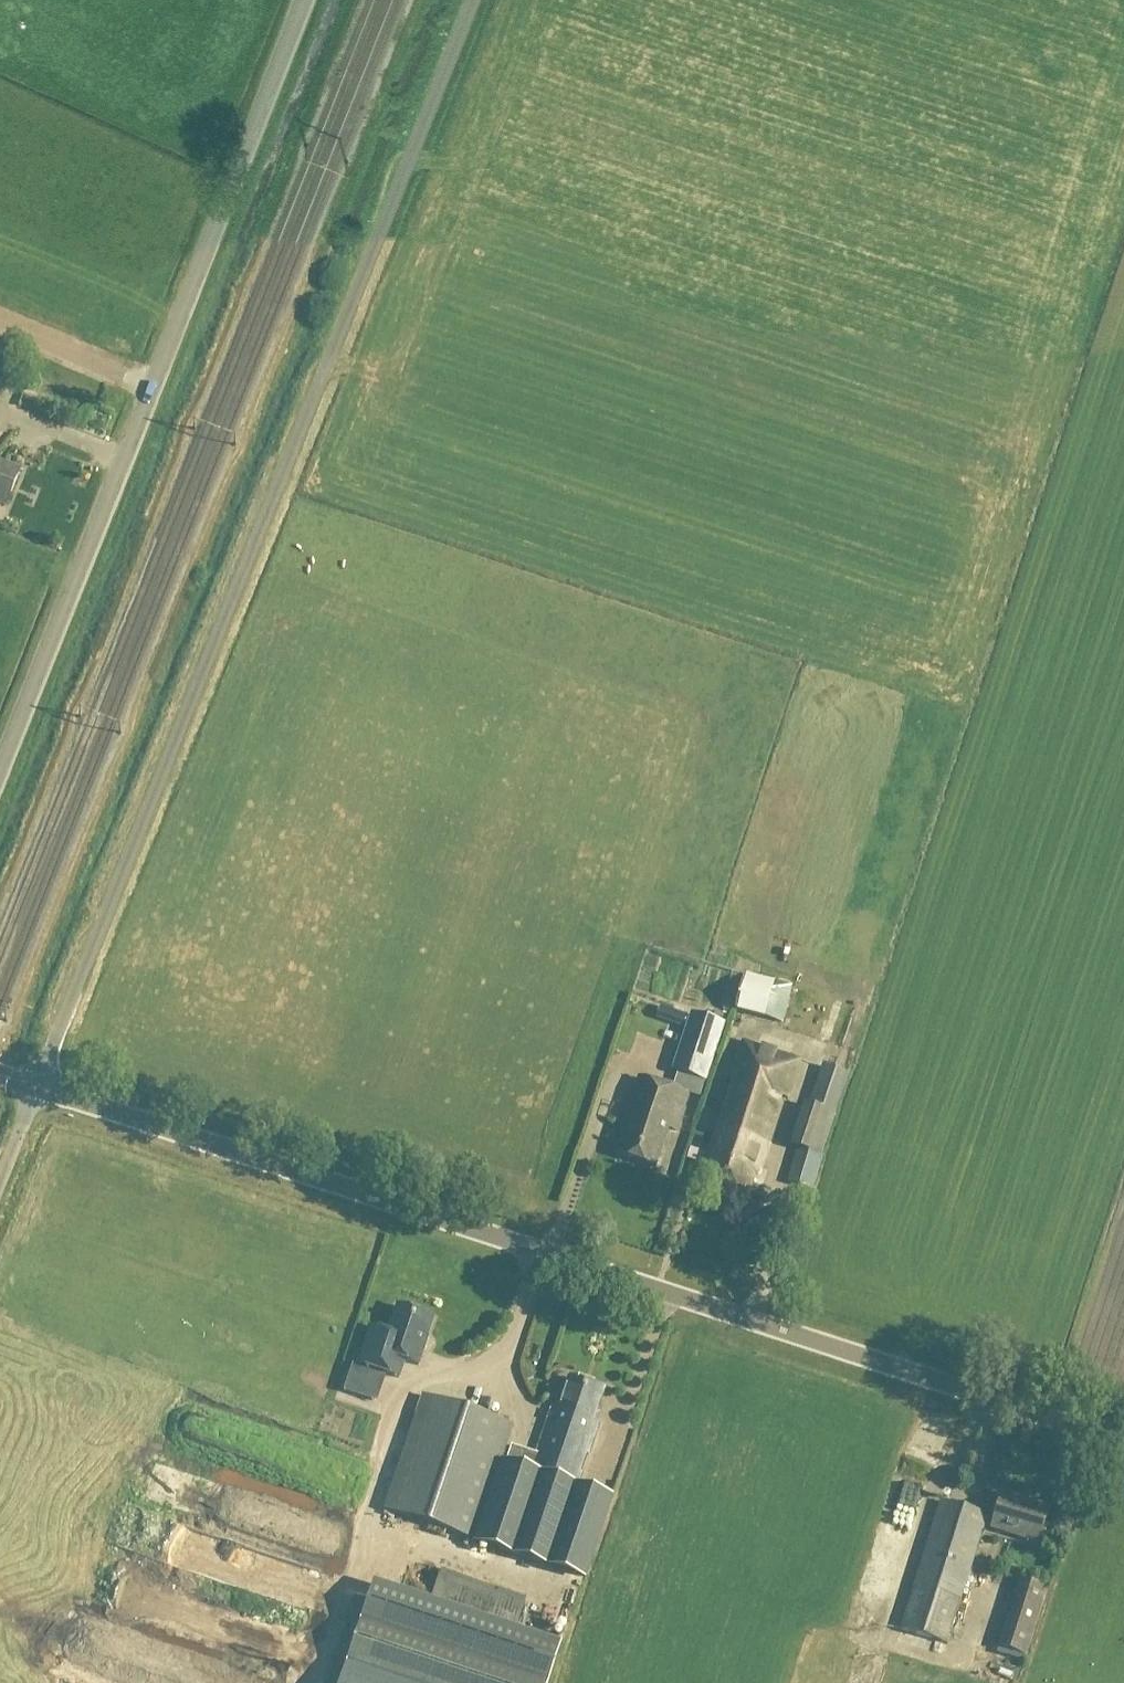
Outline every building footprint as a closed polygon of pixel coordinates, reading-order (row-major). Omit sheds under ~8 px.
[(3,508),(16,475),(0,469),(0,507),(3,508)] [(778,1024),(788,988),(743,976),(733,1014),(760,1021),(760,1019),(778,1024)] [(723,1026),(689,1015),(671,1070),(705,1081),(723,1026)] [(784,1102),(796,1065),(740,1047),(727,1084),(729,1085),(698,1182),(744,1196),(750,1177),(752,1178),(778,1100),(784,1102)] [(795,1152),(784,1185),(807,1192),(845,1079),(819,1070),(793,1151),(795,1152)] [(671,1136),(684,1099),(635,1083),(620,1129),(624,1130),(614,1158),(651,1171),(664,1134),(671,1136)] [(420,1349),(429,1322),(394,1310),(382,1345),(365,1339),(355,1368),(391,1380),(396,1366),(400,1364),(415,1369),(422,1349),(420,1349)] [(589,1428),(601,1392),(565,1381),(553,1416),(547,1414),(533,1458),(508,1450),(477,1546),(535,1565),(582,1580),(610,1497),(576,1486),(594,1430),(589,1428)] [(470,1543),(509,1429),(420,1398),(380,1512),(470,1543)] [(1035,1546),(1046,1513),(999,1498),(992,1522),(983,1519),(937,1504),(897,1632),(943,1646),(980,1529),(1035,1546)] [(551,1670),(560,1643),(375,1583),(368,1603),(353,1598),(329,1673),(341,1677),(339,1682),(547,1682),(551,1670)] [(1022,1659),(1042,1591),(1016,1583),(996,1651),(1022,1659)]
